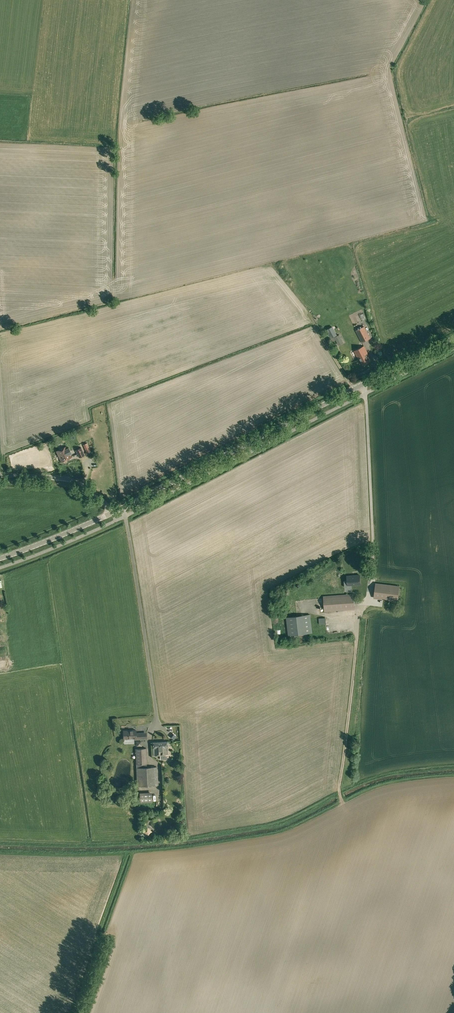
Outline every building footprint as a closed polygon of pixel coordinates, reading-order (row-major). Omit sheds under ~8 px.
[(356,330),(362,342),(371,338),(365,326),(356,330)] [(328,332),(331,338),(337,335),(334,329),(328,332)] [(334,337),(338,345),(343,342),(340,334),(334,337)] [(367,348),(375,345),(372,339),(365,342),(367,348)] [(359,359),(363,365),(371,361),(367,355),(368,354),(364,346),(354,351),(358,359),(359,359)] [(83,444),(87,453),(91,451),(87,442),(83,444)] [(56,451),(61,462),(72,457),(66,446),(56,451)] [(76,450),(79,457),(84,455),(81,448),(76,450)] [(348,586),(361,585),(361,576),(347,577),(348,581),(344,581),(345,587),(348,587),(348,586)] [(374,597),(398,600),(399,586),(376,583),(374,597)] [(323,596),(324,611),(354,609),(353,594),(323,596)] [(382,619),(383,609),(364,607),(363,617),(382,619)] [(287,617),(289,635),(313,632),(311,614),(305,615),(287,617)] [(134,738),(134,739),(147,739),(147,732),(136,733),(136,730),(123,730),(124,738),(134,738)] [(153,742),(153,755),(168,754),(167,741),(153,742)] [(136,748),(137,786),(157,785),(156,767),(147,767),(146,748),(136,748)] [(140,792),(140,802),(153,802),(152,792),(140,792)]
